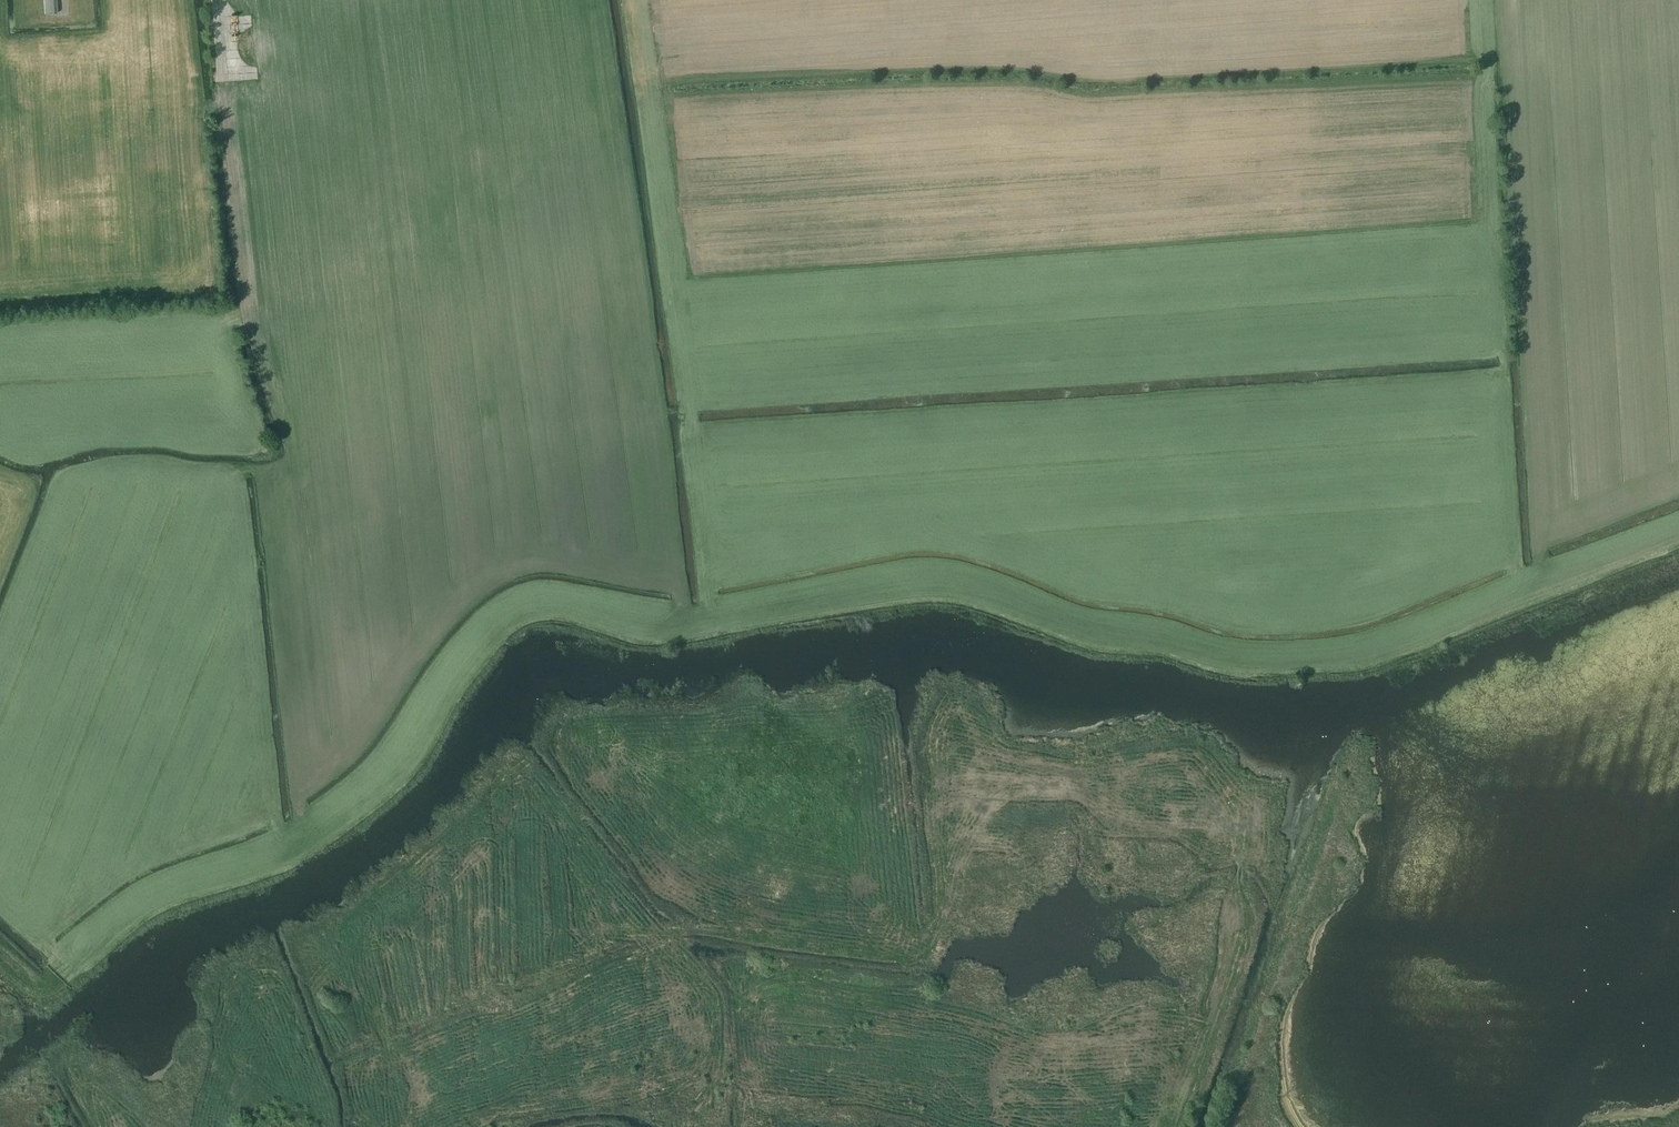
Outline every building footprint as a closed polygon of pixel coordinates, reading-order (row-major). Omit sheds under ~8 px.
[(46,13),(55,13),(54,0),(45,0),(46,13)]
